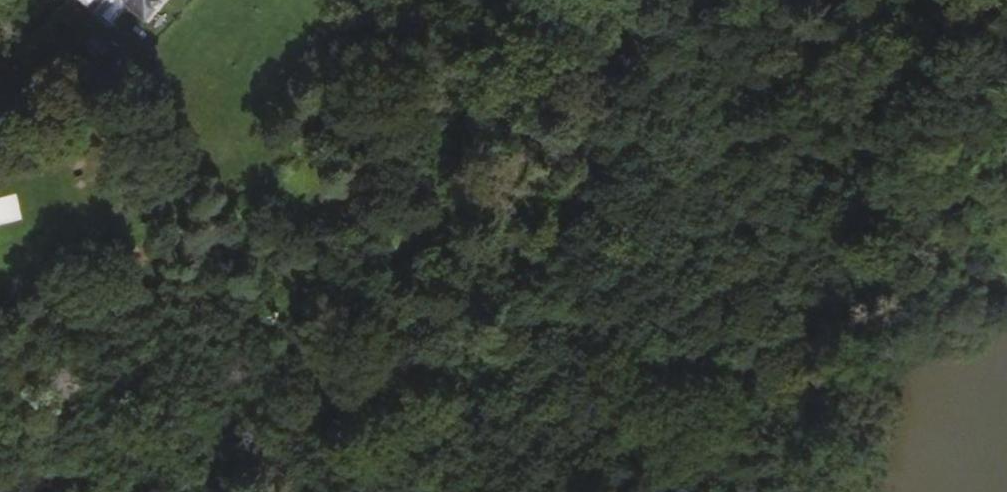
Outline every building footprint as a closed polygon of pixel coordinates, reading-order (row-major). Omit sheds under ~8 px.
[(59,9),(71,17),(85,0),(67,0),(59,9)] [(123,23),(142,0),(93,0),(123,23)] [(24,220),(17,194),(0,198),(0,226),(24,220)]
